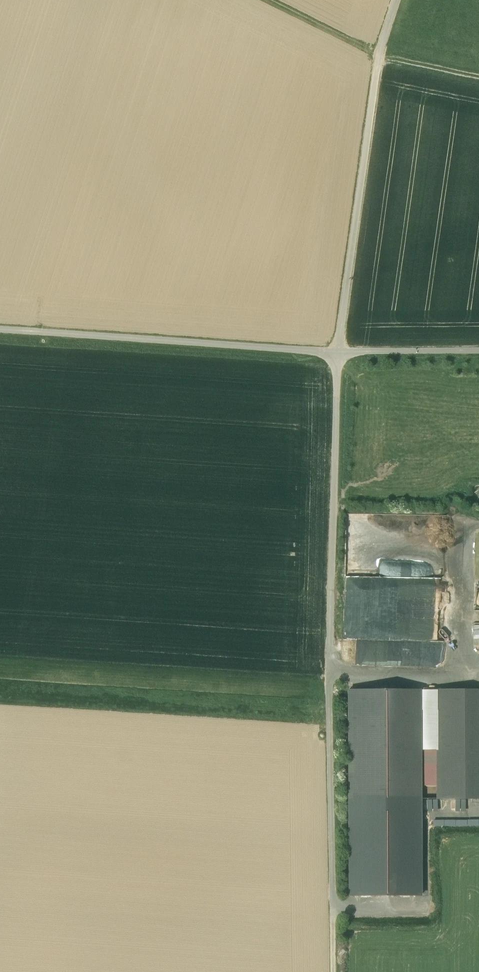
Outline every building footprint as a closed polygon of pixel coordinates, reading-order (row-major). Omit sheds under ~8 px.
[(367,542),(409,541),(408,514),(377,515),(377,522),(366,523),(367,542)] [(376,662),(425,663),(426,640),(379,640),(379,646),(376,646),(376,662)] [(349,686),(351,892),(421,892),(421,796),(478,796),(478,685),(349,686)]
